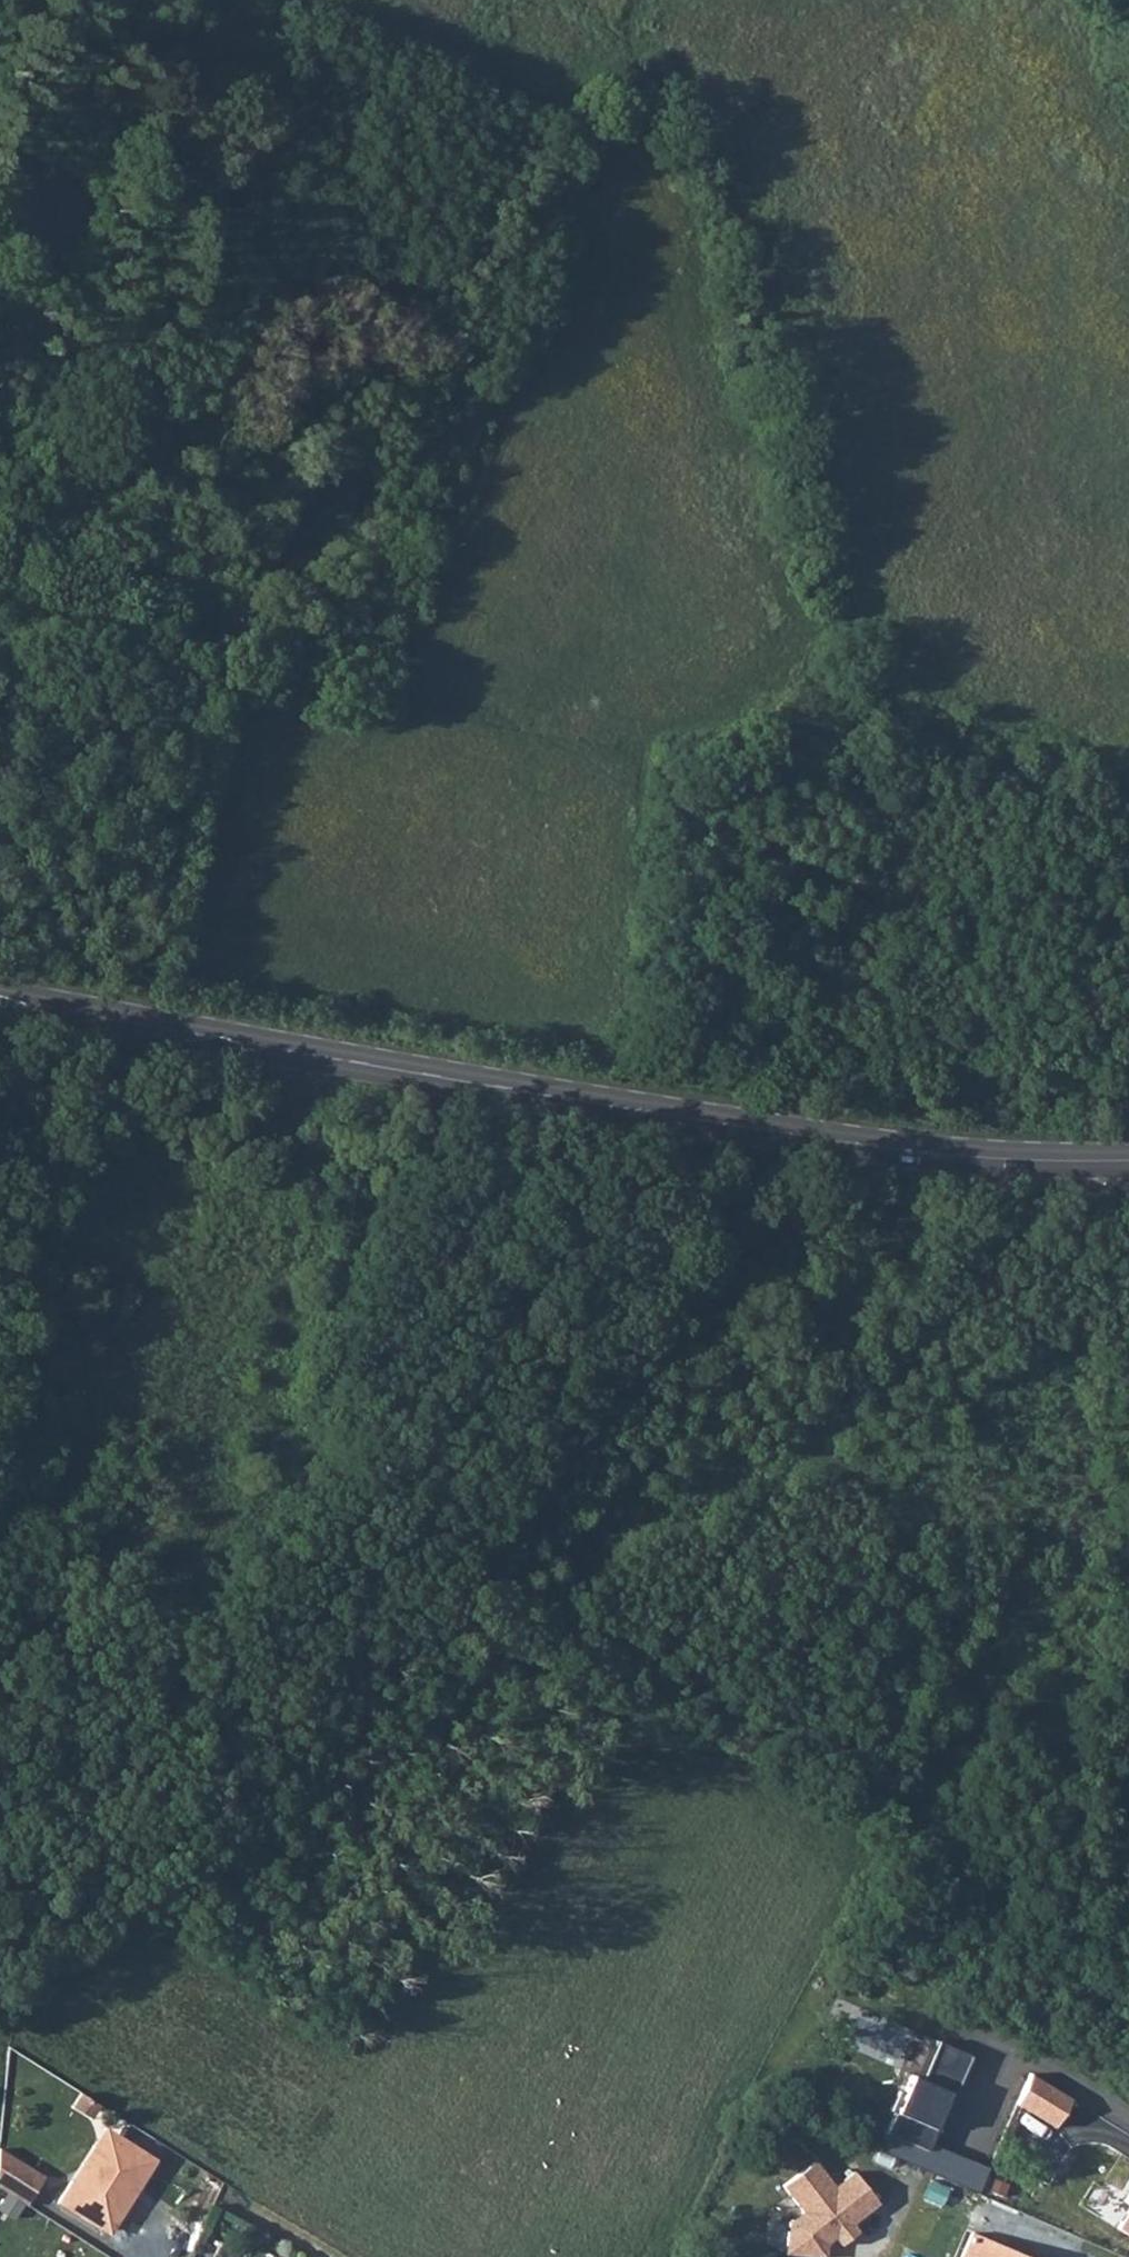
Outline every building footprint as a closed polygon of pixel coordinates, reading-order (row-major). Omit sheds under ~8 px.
[(967,2055),(935,2041),(920,2076),(910,2072),(876,2150),(975,2192),(986,2166),(931,2142),(946,2109),(938,2106),(946,2089),(951,2091),(967,2055)] [(115,2135),(102,2127),(68,2180),(82,2189),(115,2135)] [(154,2160),(115,2135),(82,2189),(68,2180),(54,2202),(98,2230),(111,2228),(154,2160)] [(24,2204),(42,2175),(0,2148),(0,2188),(24,2204)] [(816,2158),(782,2183),(802,2209),(786,2221),(783,2251),(823,2255),(824,2243),(834,2236),(839,2243),(855,2231),(850,2224),(877,2204),(850,2168),(833,2181),(816,2158)] [(1120,2199),(1127,2204),(1113,2226),(1128,2236),(1128,2184),(1120,2199)] [(971,2235),(961,2256),(1023,2256),(971,2235)]
